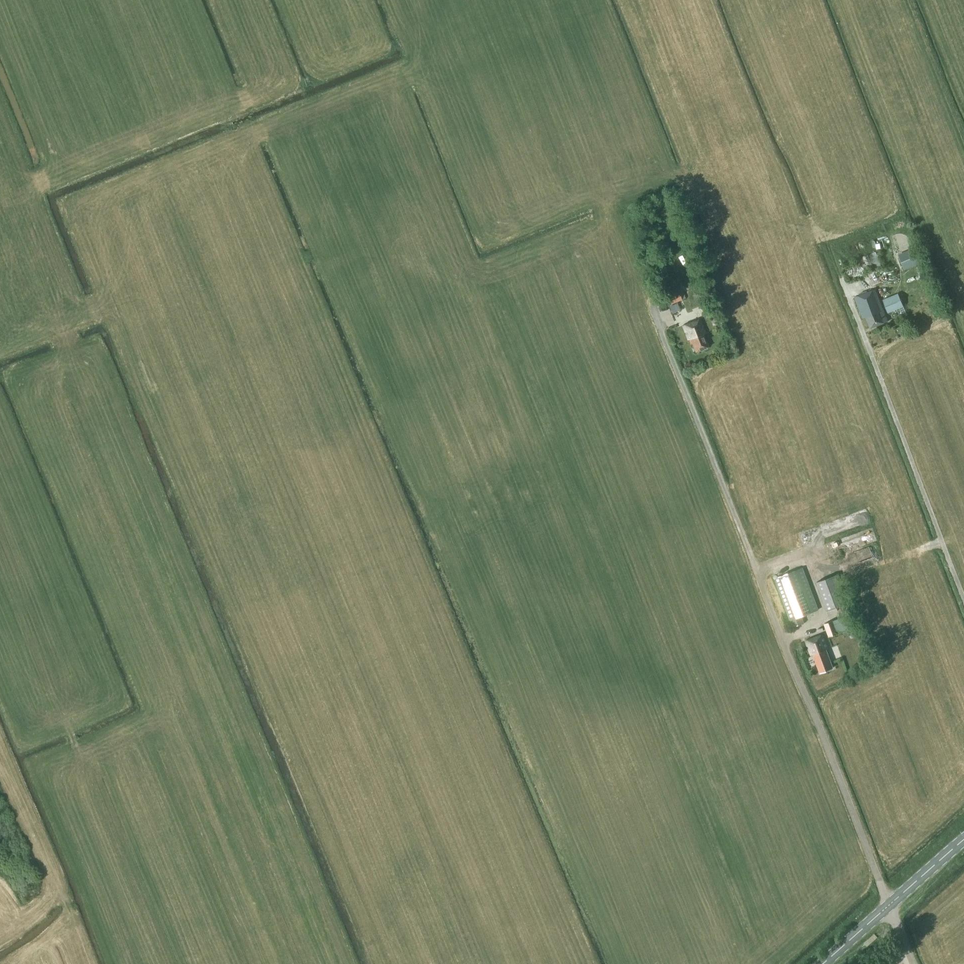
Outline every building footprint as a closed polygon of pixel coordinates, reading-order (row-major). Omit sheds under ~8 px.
[(900,257),(905,269),(920,263),(913,248),(905,252),(906,255),(900,257)] [(862,276),(883,268),(876,251),(857,260),(862,276)] [(656,260),(660,276),(671,273),(667,257),(656,260)] [(860,277),(856,267),(845,271),(849,281),(860,277)] [(875,289),(855,296),(863,318),(866,316),(871,327),(888,320),(884,310),(883,310),(882,308),(883,308),(875,289)] [(672,314),(677,311),(674,302),(682,299),(679,292),(665,297),(672,314)] [(885,304),(888,313),(895,310),(904,306),(899,294),(890,297),(889,296),(883,299),(885,304)] [(703,334),(705,333),(700,319),(683,325),(688,339),(690,339),(695,351),(708,346),(703,334)] [(803,567),(775,578),(793,627),(804,622),(802,616),(819,609),(803,567)] [(828,610),(847,603),(836,574),(817,581),(828,610)] [(841,617),(825,623),(829,636),(846,630),(856,626),(852,613),(841,617)] [(826,649),(828,648),(823,634),(806,640),(811,654),(813,654),(820,672),(833,667),(826,649)]
